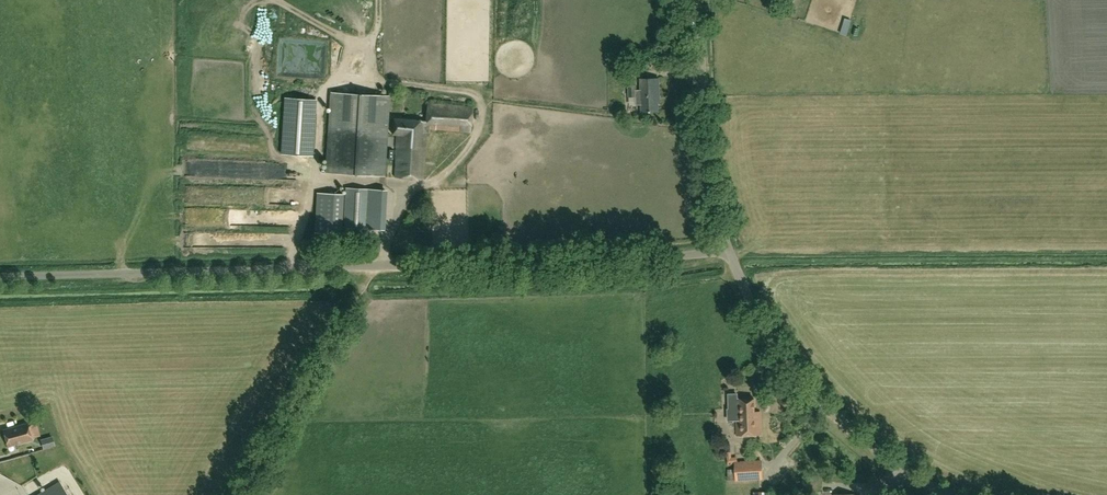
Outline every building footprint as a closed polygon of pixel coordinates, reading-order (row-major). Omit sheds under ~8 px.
[(640,79),(640,90),(636,90),(636,85),(626,85),(627,98),(636,97),(637,105),(641,105),(641,112),(657,111),(656,96),(658,96),(657,78),(640,79)] [(331,93),(329,111),(326,171),(386,175),(391,96),(331,93)] [(285,97),(281,154),(312,156),(316,99),(285,97)] [(393,118),(392,134),(397,134),(394,177),(422,179),(425,132),(428,132),(428,128),(470,131),(471,106),(426,103),(425,120),(393,118)] [(369,229),(371,189),(346,188),(344,228),(369,229)] [(316,193),(315,233),(342,234),(343,194),(316,193)] [(735,399),(736,435),(760,434),(760,411),(754,411),(754,398),(735,399)] [(7,446),(32,440),(28,424),(3,430),(7,446)] [(761,461),(737,463),(737,457),(731,457),(731,452),(725,453),(727,466),(735,465),(736,480),(762,479),(761,461)] [(60,482),(38,494),(68,494),(60,482)]
